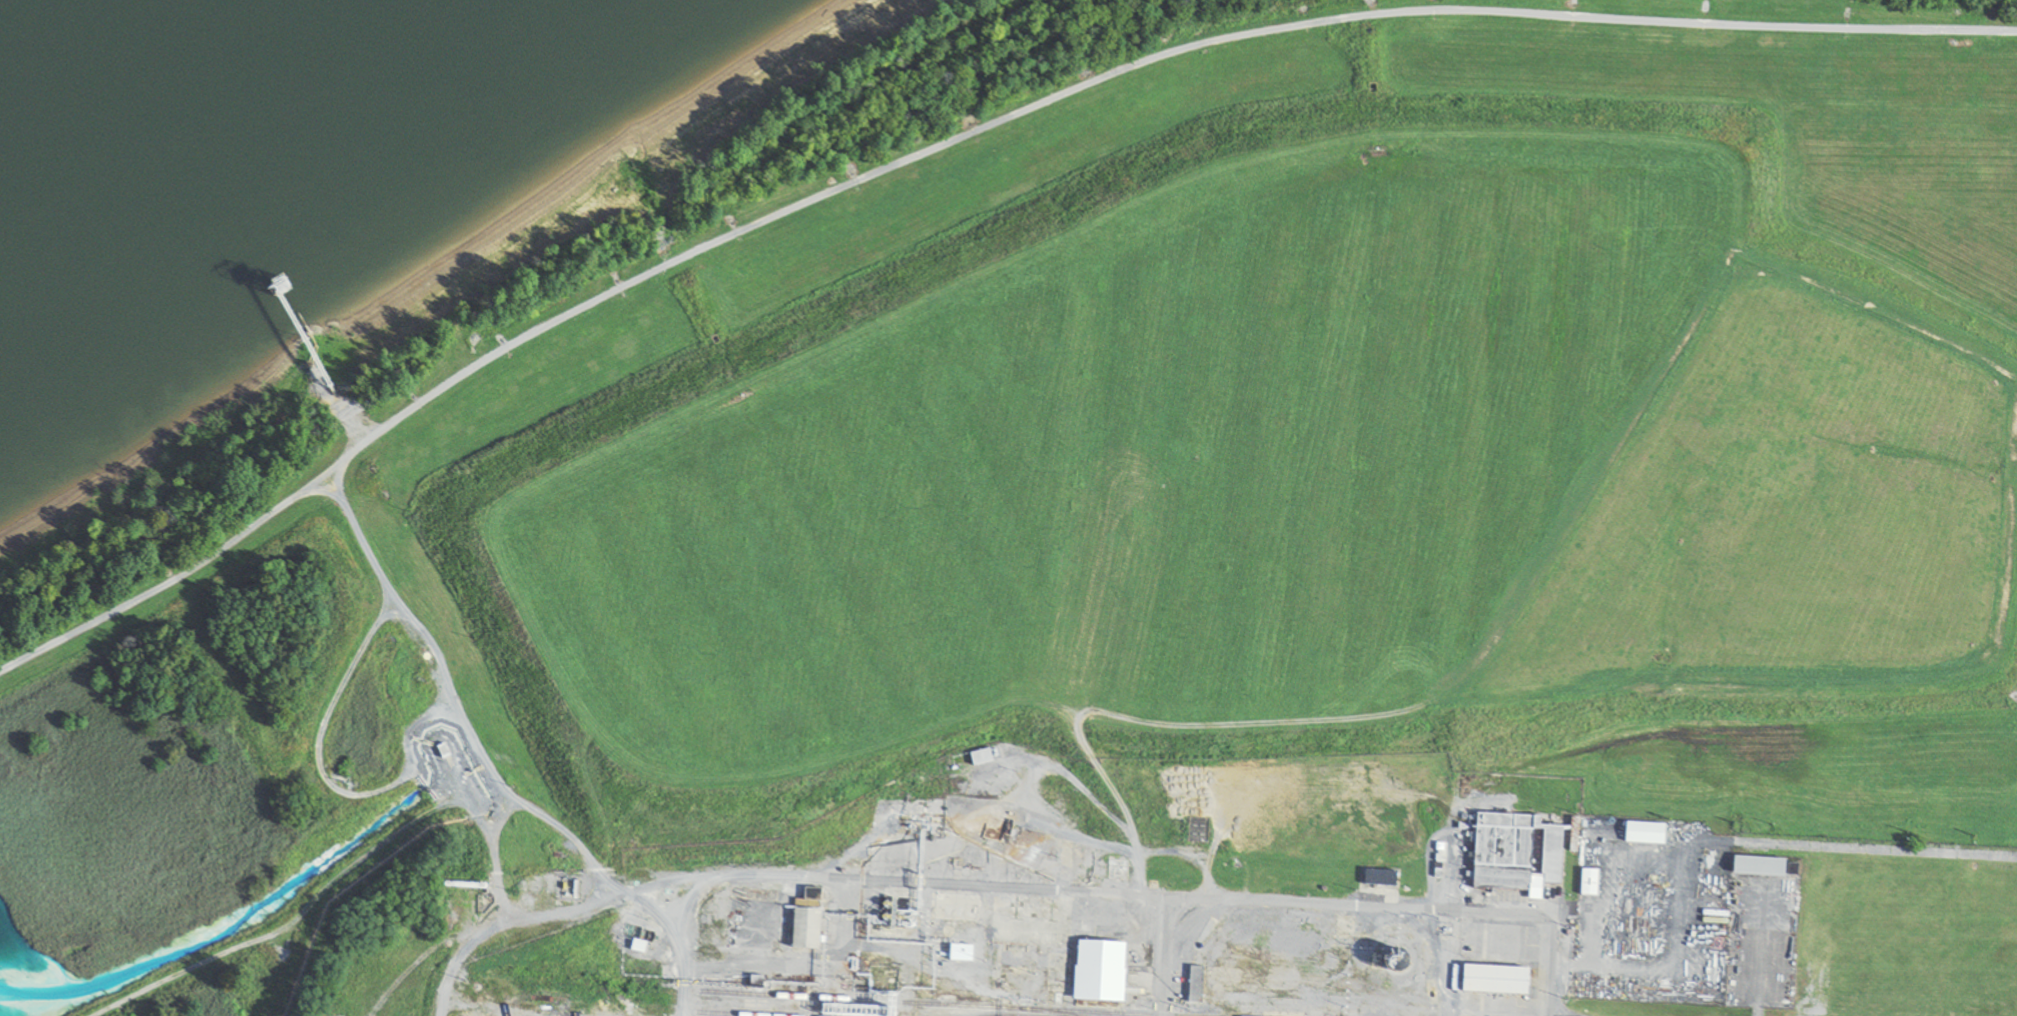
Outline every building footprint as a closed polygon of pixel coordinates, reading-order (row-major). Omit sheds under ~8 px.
[(447,756),(442,745),(435,748),(440,759),(447,756)] [(969,765),(989,763),(988,751),(968,752),(969,765)] [(1559,891),(1561,826),(1539,826),(1539,816),(1474,814),(1472,889),(1559,891)] [(1663,845),(1663,824),(1624,824),(1624,845),(1663,845)] [(1784,860),(1732,857),(1731,876),(1783,878),(1784,860)] [(1362,887),(1394,887),(1394,872),(1362,872),(1362,887)] [(818,951),(819,889),(802,889),(802,901),(791,900),(790,950),(818,951)] [(976,923),(976,896),(932,896),(932,923),(976,923)] [(645,945),(633,941),(629,950),(642,955),(645,945)] [(1121,1003),(1123,944),(1074,942),(1072,1001),(1121,1003)] [(1526,969),(1461,967),(1460,994),(1526,996),(1526,969)] [(1187,1004),(1201,1004),(1201,968),(1187,968),(1187,1004)]
